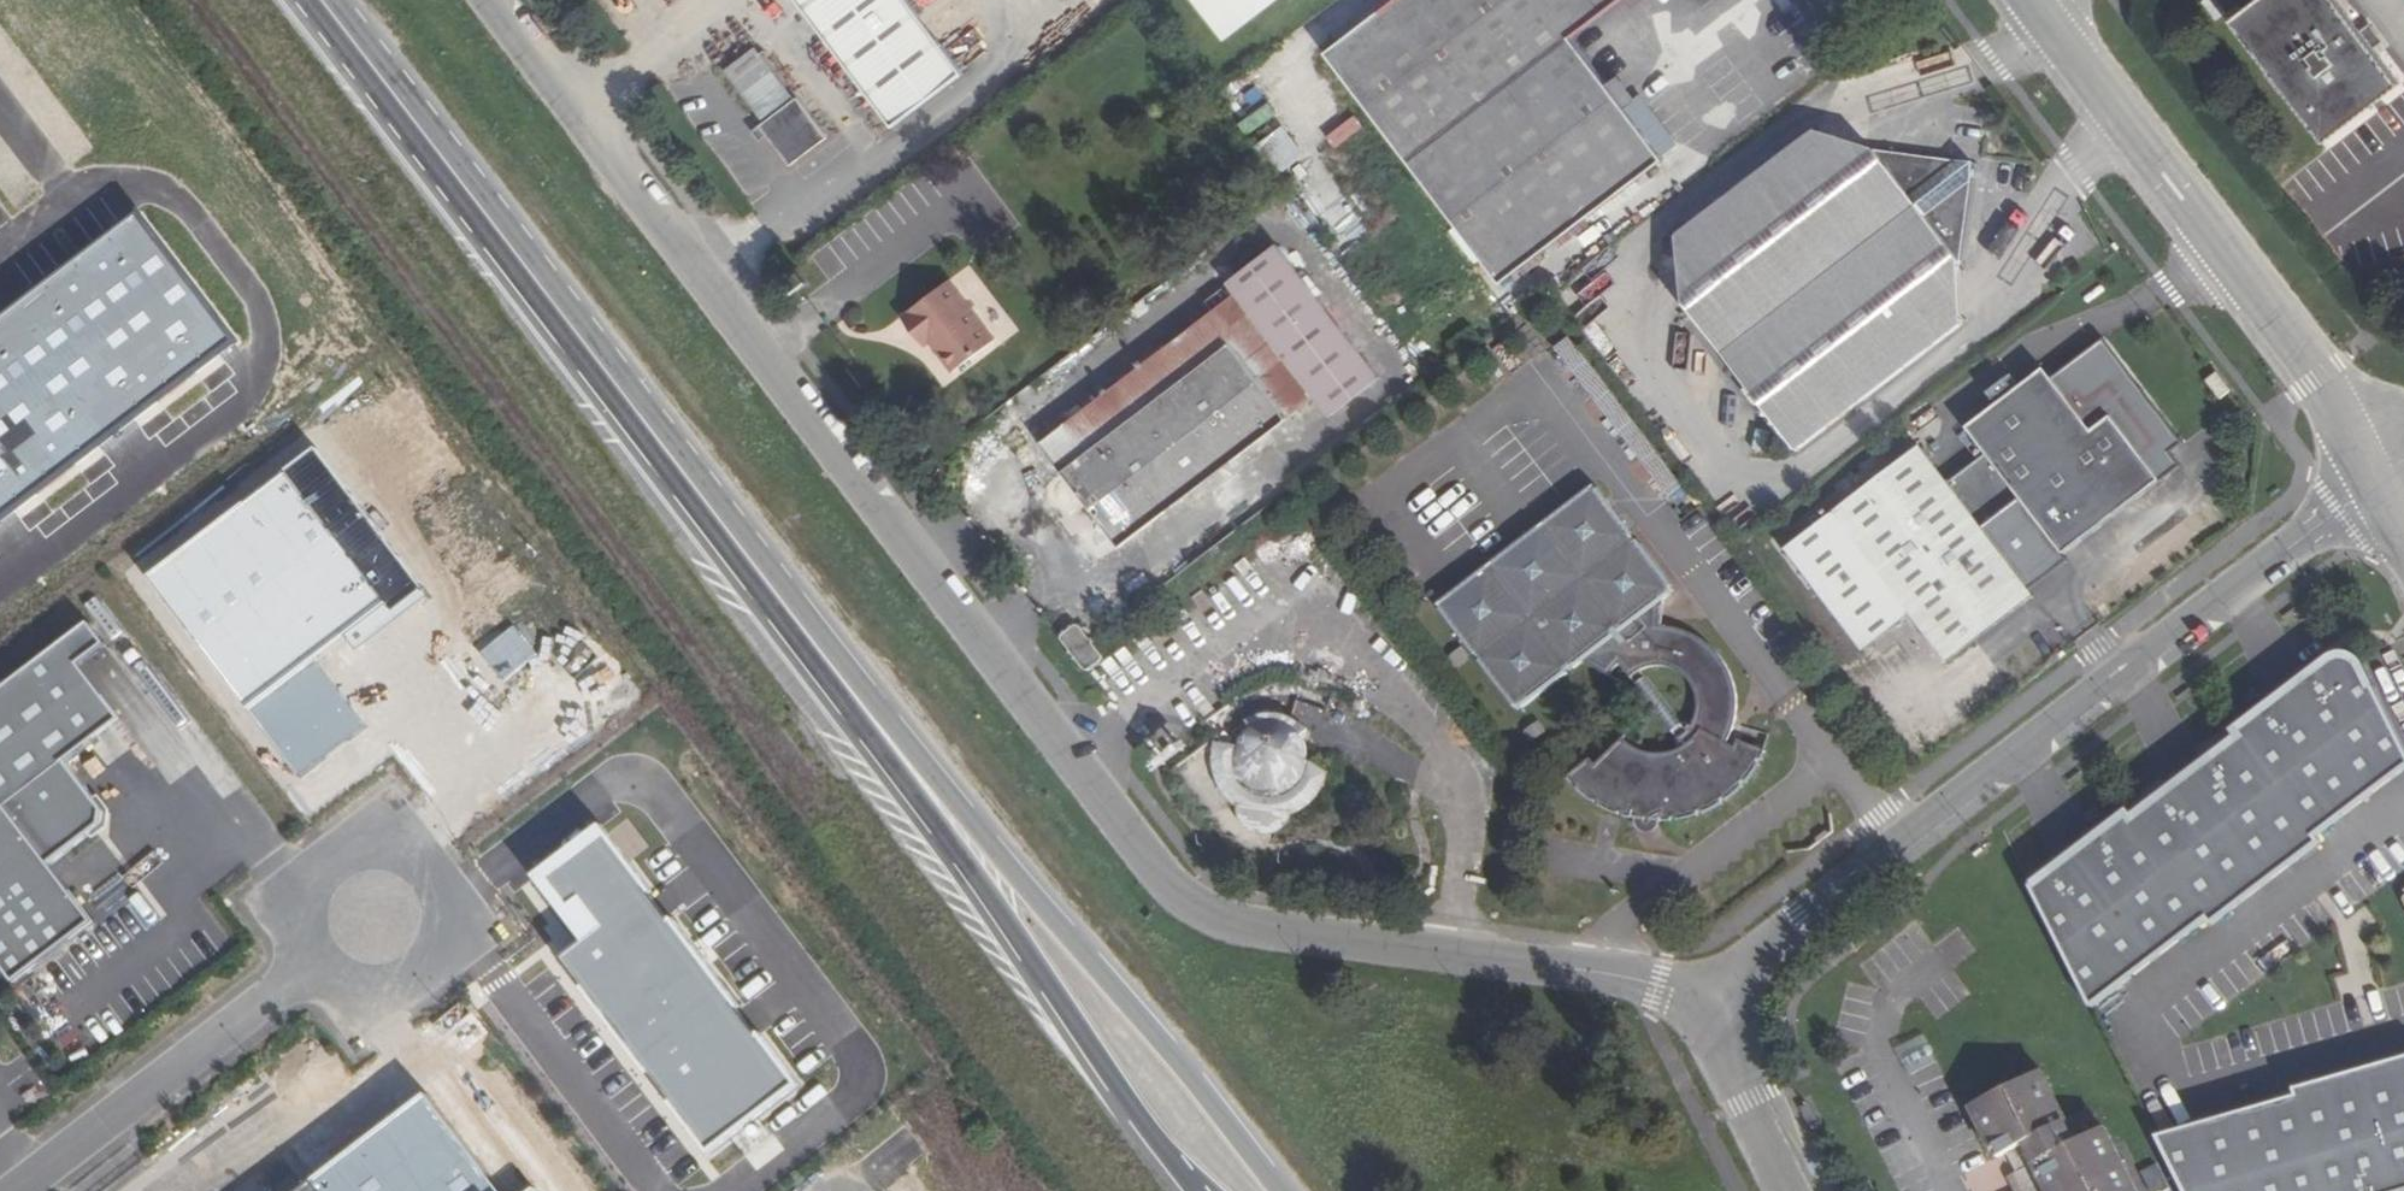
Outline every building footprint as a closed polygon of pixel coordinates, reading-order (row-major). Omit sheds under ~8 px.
[(907,0),(799,0),(894,125),(962,73),(907,0)] [(1223,40),(1276,0),(1193,0),(1223,40)] [(1327,53),(1501,282),(1662,160),(1572,36),(1619,0),(1397,0),(1327,53)] [(2338,0),(2261,0),(2233,21),(2326,140),(2401,82),(2338,0)] [(827,138),(797,98),(760,126),(791,165),(827,138)] [(1797,451),(1990,303),(1960,262),(1973,164),(1875,152),(1843,112),(1650,261),(1797,451)] [(1261,145),(1281,174),(1308,155),(1288,126),(1261,145)] [(10,174),(0,161),(0,182),(10,174)] [(1322,214),(1340,252),(1374,236),(1356,197),(1322,214)] [(241,350),(146,224),(0,334),(0,531),(241,350)] [(1375,378),(1274,244),(1199,302),(1206,314),(1063,425),(1085,454),(1037,491),(1093,565),(1314,399),(1327,415),(1375,378)] [(995,339),(956,288),(948,294),(932,275),(896,303),(910,323),(918,317),(957,368),(995,339)] [(1206,314),(1199,302),(1055,413),(1063,425),(1206,314)] [(1967,430),(1986,455),(2021,500),(2063,556),(2160,482),(2111,418),(2091,432),(2044,370),(2019,389),(1997,406),(1967,430)] [(1988,394),(1997,406),(2019,389),(2010,377),(1988,394)] [(1981,530),(1946,485),(1918,448),(1785,549),(1861,649),(1909,613),(1946,661),(2031,596),(1981,530)] [(1986,455),(1982,458),(2017,504),(2021,500),(1986,455)] [(1982,458),(1946,485),(1981,530),(2017,504),(1982,458)] [(1629,745),(1623,738),(1595,765),(1590,759),(1567,778),(1573,785),(1574,784),(1575,783),(1576,784),(1577,784),(1578,785),(1578,786),(1578,787),(1577,788),(1577,789),(1590,801),(1593,803),(1594,802),(1595,801),(1596,800),(1597,801),(1598,801),(1598,802),(1599,803),(1599,804),(1598,805),(1615,815),(1618,815),(1618,814),(1618,813),(1619,813),(1620,812),(1621,812),(1622,813),(1623,814),(1623,815),(1623,816),(1623,817),(1642,822),(1645,822),(1644,821),(1644,820),(1645,819),(1645,818),(1646,818),(1648,818),(1649,818),(1649,819),(1650,820),(1649,821),(1649,822),(1671,821),(1671,820),(1671,819),(1672,818),(1673,818),(1674,818),(1675,818),(1676,819),(1676,820),(1676,821),(1678,821),(1698,816),(1698,815),(1698,814),(1698,813),(1699,812),(1700,812),(1701,812),(1702,812),(1703,813),(1703,814),(1722,804),(1721,802),(1721,801),(1722,800),(1723,800),(1724,799),(1725,799),(1726,800),(1726,801),(1743,786),(1742,786),(1742,785),(1742,784),(1742,783),(1743,782),(1744,781),(1745,781),(1746,782),(1746,783),(1759,765),(1759,764),(1758,764),(1757,763),(1757,762),(1758,761),(1758,760),(1759,759),(1761,759),(1761,760),(1762,761),(1766,752),(1739,740),(1735,747),(1727,743),(1727,742),(1734,724),(1737,706),(1735,687),(1728,669),(1718,653),(1704,640),(1687,631),(1669,627),(1655,627),(1645,614),(1671,595),(1669,592),(1672,590),(1669,587),(1671,586),(1637,540),(1635,542),(1630,536),(1632,534),(1598,489),(1596,491),(1594,488),(1591,490),(1590,488),(1551,518),(1551,517),(1544,522),(1545,524),(1539,529),(1537,527),(1492,561),(1493,563),(1487,568),(1486,566),(1440,601),(1442,603),(1439,606),(1441,608),(1439,610),(1474,656),(1476,654),(1481,660),(1479,662),(1513,706),(1515,705),(1517,708),(1520,706),(1522,708),(1567,673),(1566,672),(1572,667),(1574,669),(1583,662),(1609,676),(1614,669),(1620,665),(1683,747),(1675,751),(1664,754),(1652,754),(1640,751),(1629,745)] [(89,626),(0,694),(0,960),(17,982),(95,922),(51,865),(103,825),(104,812),(66,762),(121,720),(80,666),(105,647),(89,626)] [(1088,644),(1076,627),(1059,638),(1072,656),(1088,644)] [(1101,661),(1088,644),(1072,656),(1085,672),(1101,661)] [(2037,879),(2091,1006),(2207,919),(2212,926),(2320,842),(2315,836),(2403,768),(2403,748),(2363,666),(2360,662),(2357,659),(2353,658),(2350,657),(2347,658),(2343,658),(2338,663),(2230,716),(2233,723),(2130,807),(2126,801),(2037,879)] [(1301,736),(1307,731),(1307,730),(1303,725),(1297,721),(1292,718),(1289,717),(1286,716),(1274,713),(1271,713),(1267,714),(1264,714),(1261,715),(1255,716),(1252,718),(1246,722),(1252,730),(1248,734),(1245,737),(1240,746),(1218,737),(1216,745),(1214,759),(1216,772),(1219,784),(1223,792),(1226,796),(1232,803),(1238,809),(1235,812),(1242,820),(1255,824),(1251,827),(1270,830),(1268,826),(1281,826),(1290,821),(1289,817),(1293,815),(1297,814),(1300,812),(1307,807),(1313,802),(1321,792),(1327,780),(1329,774),(1307,759),(1308,755),(1306,746),(1304,741),(1301,736)] [(77,1030),(59,1042),(77,1067),(94,1055),(77,1030)] [(1926,1035),(1898,1046),(1911,1075),(1938,1064),(1926,1035)] [(2156,1136),(2186,1190),(2403,1190),(2403,1057),(2295,1089),(2297,1096),(2156,1136)] [(2104,1128),(2091,1134),(2080,1114),(2066,1121),(2041,1071),(1971,1107),(1998,1158),(2007,1153),(2017,1173),(2014,1175),(2022,1190),(2136,1190),(2104,1128)] [(2014,1190),(2022,1190),(2014,1175),(2007,1178),(2014,1190)] [(314,1183),(303,1190),(320,1190),(314,1183)]
